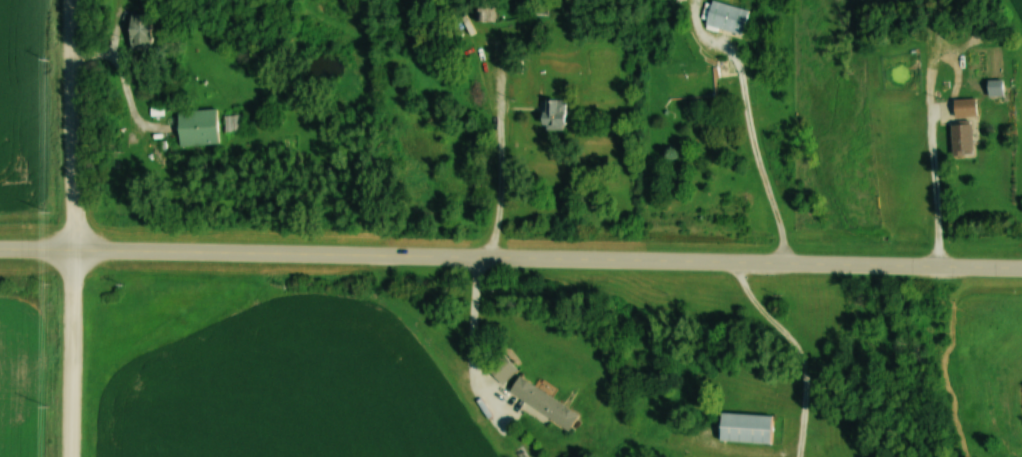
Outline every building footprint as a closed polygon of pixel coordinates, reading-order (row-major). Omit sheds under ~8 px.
[(492,0),(475,0),(475,20),(492,20),(492,0)] [(742,33),(747,9),(709,1),(704,25),(742,33)] [(150,13),(130,13),(129,51),(149,52),(150,13)] [(975,115),(975,98),(953,98),(953,115),(975,115)] [(564,99),(541,99),(541,129),(564,129),(564,99)] [(176,110),(178,146),(217,145),(215,109),(176,110)] [(240,130),(240,115),(227,115),(227,130),(240,130)] [(951,154),(972,154),(972,123),(951,123),(951,154)] [(517,369),(501,353),(486,368),(502,384),(517,369)] [(578,415),(519,375),(508,391),(567,430),(578,415)] [(718,440),(769,443),(771,415),(719,412),(718,440)]
